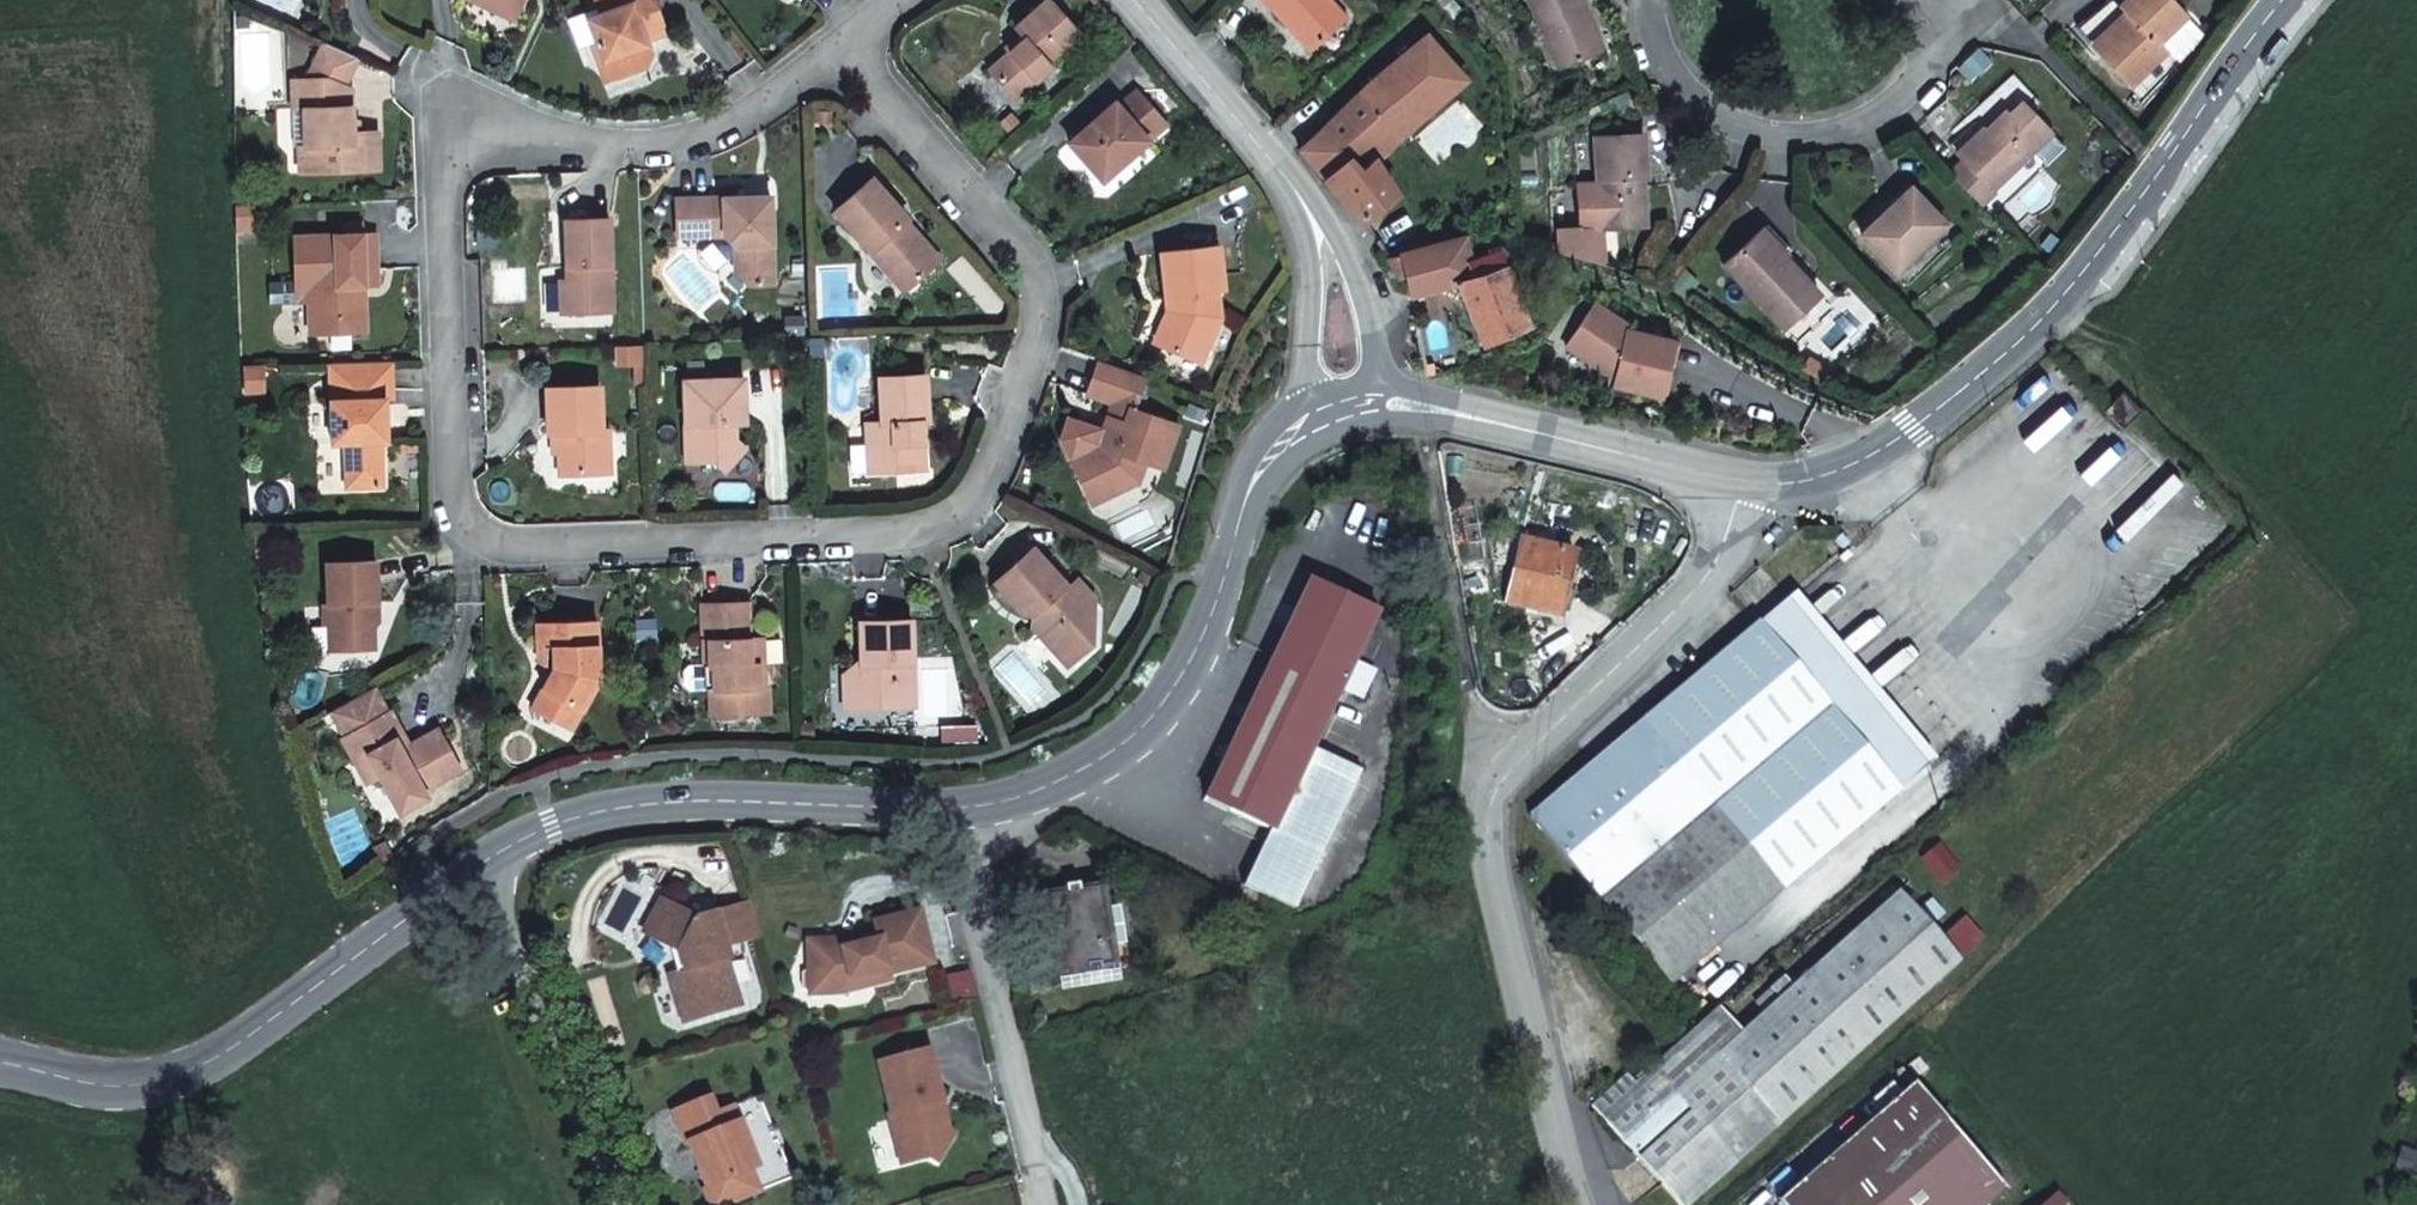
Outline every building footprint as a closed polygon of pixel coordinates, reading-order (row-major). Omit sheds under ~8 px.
[(494,8),(498,0),(476,0),(494,8)] [(517,3),(510,0),(498,0),(494,8),(511,16),(517,3)] [(599,12),(607,33),(594,38),(608,77),(644,64),(651,53),(643,34),(662,27),(652,0),(595,0),(599,12)] [(1079,32),(1050,0),(1045,0),(1014,27),(1023,37),(989,68),(1015,97),(1051,66),(1047,61),(1079,32)] [(1297,31),(1295,34),(1312,52),(1348,20),(1330,0),(1269,0),(1297,31)] [(1559,69),(1599,52),(1578,3),(1581,1),(1581,0),(1529,0),(1559,69)] [(2130,14),(2123,7),(2117,0),(2113,0),(2080,26),(2080,29),(2097,46),(2130,14)] [(2160,43),(2163,40),(2183,60),(2206,35),(2188,16),(2173,0),(2130,0),(2123,7),(2130,14),(2097,46),(2134,86),(2169,52),(2160,43)] [(607,33),(599,12),(586,16),(594,38),(607,33)] [(1425,37),(1297,151),(1325,181),(1364,223),(1396,196),(1374,159),(1465,80),(1425,37)] [(357,56),(324,41),(307,79),(290,79),(292,111),(301,111),(303,149),(297,149),(298,172),(378,169),(377,130),(352,130),(350,88),(343,85),(357,56)] [(1119,103),(1115,100),(1071,139),(1104,178),(1167,123),(1136,88),(1119,103)] [(1951,175),(1982,207),(1997,193),(1994,190),(2019,166),(2031,179),(2051,160),(2038,147),(2052,134),(2024,105),(2011,117),(1992,135),(1987,130),(1985,128),(1958,155),(1965,161),(1951,175)] [(2006,112),(1987,130),(1992,135),(2011,117),(2006,112)] [(1568,233),(1569,254),(1604,262),(1602,230),(1644,227),(1640,178),(1645,177),(1642,135),(1594,139),(1598,187),(1590,187),(1577,195),(1592,231),(1568,233)] [(917,238),(905,225),(910,220),(872,177),(835,210),(907,290),(940,260),(920,236),(917,238)] [(1899,271),(1947,225),(1912,189),(1863,234),(1899,271)] [(758,214),(772,214),(772,195),(751,196),(758,204),(758,214)] [(774,284),(772,214),(758,214),(758,204),(751,196),(676,198),(677,235),(725,234),(735,245),(735,272),(749,284),(774,284)] [(255,205),(234,206),(235,231),(256,231),(255,205)] [(572,274),(567,279),(568,311),(612,310),(610,219),(565,220),(566,266),(572,266),(572,274)] [(1784,261),(1786,259),(1793,252),(1770,227),(1761,236),(1784,261)] [(294,236),(295,287),(307,287),(307,301),(308,332),(363,330),(363,296),(356,296),(356,286),(376,285),(375,233),(294,236)] [(1470,259),(1468,246),(1466,234),(1385,257),(1400,281),(1406,280),(1409,297),(1456,283),(1472,276),(1470,259)] [(1821,297),(1786,259),(1784,261),(1761,236),(1726,269),(1786,330),(1821,297)] [(1169,306),(1163,318),(1173,328),(1164,346),(1200,362),(1221,316),(1218,289),(1223,288),(1219,245),(1161,251),(1165,294),(1173,294),(1174,306),(1169,306)] [(1473,259),(1470,259),(1472,276),(1456,283),(1480,341),(1524,323),(1495,251),(1473,259)] [(568,311),(567,279),(560,280),(561,312),(568,311)] [(307,287),(295,287),(295,301),(307,301),(307,287)] [(1626,324),(1592,301),(1564,345),(1612,377),(1610,384),(1660,396),(1673,340),(1625,329),(1626,324)] [(1173,328),(1163,318),(1152,341),(1164,346),(1173,328)] [(824,337),(811,337),(811,361),(825,361),(824,337)] [(1133,408),(1145,375),(1099,359),(1087,392),(1113,401),(1097,443),(1083,451),(1106,495),(1139,478),(1145,460),(1163,466),(1178,424),(1133,408)] [(392,361),(328,363),(331,445),(344,444),(346,489),(382,488),(382,441),(382,424),(386,424),(385,399),(393,399),(392,361)] [(264,365),(245,366),(245,394),(264,393),(264,365)] [(920,470),(919,438),(910,438),(909,424),(919,424),(927,423),(925,377),(877,380),(879,425),(865,426),(867,472),(920,470)] [(734,403),(745,403),(744,378),(684,380),(686,461),(712,460),(722,468),(744,448),(735,439),(734,422),(734,403)] [(548,434),(550,434),(558,434),(558,453),(558,474),(608,473),(608,432),(601,432),(600,386),(547,387),(548,434)] [(2122,429),(2141,410),(2122,391),(2103,408),(2122,429)] [(745,422),(745,403),(734,403),(734,422),(745,422)] [(910,438),(919,438),(919,424),(909,424),(910,438)] [(1091,503),(1106,495),(1083,451),(1068,459),(1091,503)] [(1450,526),(1453,545),(1464,543),(1461,524),(1450,526)] [(1504,602),(1558,616),(1573,556),(1498,536),(1495,551),(1515,556),(1504,602)] [(1035,624),(1055,648),(1065,640),(1078,656),(1094,642),(1094,625),(1084,624),(1084,610),(1096,600),(1079,579),(1069,588),(1034,547),(996,579),(1024,613),(1034,612),(1039,608),(1045,615),(1035,624)] [(375,647),(373,599),(377,599),(376,559),(326,561),(329,649),(375,647)] [(1269,829),(1244,883),(1293,907),(1359,769),(1312,747),(1378,611),(1310,578),(1204,797),(1269,829)] [(1758,623),(1899,790),(1929,765),(1788,598),(1758,623)] [(702,603),(704,666),(710,666),(710,688),(711,715),(768,712),(767,685),(758,686),(758,665),(764,664),(763,638),(750,639),(749,602),(702,603)] [(654,620),(635,619),(635,637),(654,637),(654,620)] [(845,672),(846,695),(868,694),(878,706),(914,705),(910,619),(862,621),(863,668),(857,672),(845,672)] [(535,622),(536,646),(553,646),(553,668),(552,667),(540,690),(555,697),(545,715),(571,728),(598,676),(596,620),(535,622)] [(1670,982),(1899,790),(1758,623),(1530,815),(1631,936),(1670,982)] [(1065,640),(1055,648),(1068,664),(1078,656),(1065,640)] [(553,646),(536,646),(537,661),(552,667),(553,668),(553,646)] [(438,728),(409,743),(400,748),(395,738),(403,734),(391,711),(388,713),(374,685),(331,709),(345,736),(342,737),(366,782),(380,775),(399,811),(427,796),(422,788),(459,768),(438,728)] [(531,707),(545,715),(555,697),(540,690),(531,707)] [(868,694),(846,695),(846,707),(878,706),(868,694)] [(400,748),(409,743),(403,734),(395,738),(400,748)] [(390,852),(383,839),(372,845),(379,857),(390,852)] [(1114,961),(1107,907),(1104,886),(1080,889),(1079,882),(1067,883),(1068,891),(1047,894),(1058,977),(1088,973),(1087,964),(1114,961)] [(1680,1204),(1687,1204),(1960,961),(1897,889),(1790,986),(1781,976),(1753,1002),(1761,1011),(1740,1030),(1718,1007),(1634,1082),(1625,1073),(1590,1105),(1680,1204)] [(761,936),(751,904),(699,921),(663,901),(644,935),(679,955),(685,974),(671,979),(685,1025),(742,1007),(727,962),(731,960),(727,947),(761,936)] [(1120,906),(1107,907),(1114,961),(1127,960),(1120,906)] [(811,941),(813,971),(820,971),(821,994),(842,993),(892,980),(891,974),(934,963),(921,913),(877,924),(880,932),(882,941),(847,950),(845,941),(811,941)] [(880,932),(845,941),(847,950),(882,941),(880,932)] [(820,971),(813,971),(814,994),(821,994),(820,971)] [(880,1061),(894,1113),(888,1114),(901,1163),(922,1157),(933,1165),(952,1137),(940,1126),(933,1102),(944,1099),(930,1048),(880,1061)] [(1959,1136),(1912,1082),(1777,1200),(1781,1204),(1986,1204),(2004,1189),(1959,1136)] [(714,1182),(705,1186),(713,1204),(721,1204),(762,1189),(753,1168),(760,1166),(735,1106),(718,1113),(711,1096),(674,1111),(687,1143),(696,1139),(714,1182)] [(2041,1204),(2064,1204),(2066,1203),(2056,1192),(2041,1204)]
